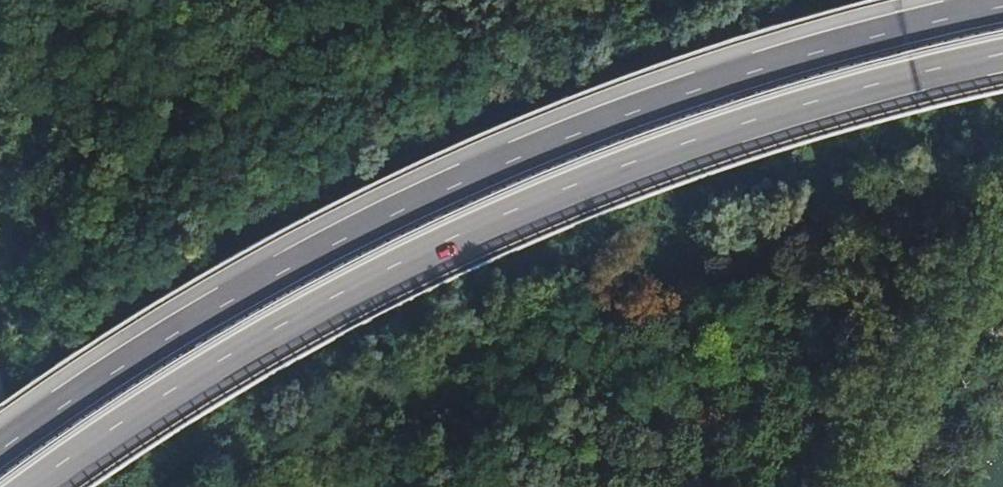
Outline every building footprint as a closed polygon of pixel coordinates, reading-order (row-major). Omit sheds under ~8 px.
[(927,96),(928,92),(928,90),(918,56),(916,54),(912,53),(909,53),(906,54),(903,57),(902,60),(901,61),(912,98),(915,100),(919,100),(922,100),(925,98),(927,96)]
